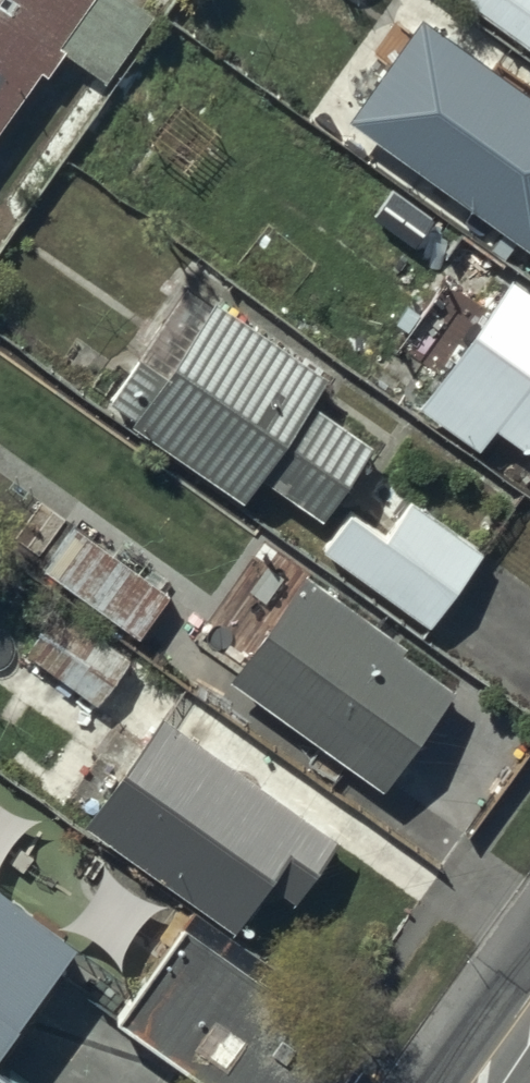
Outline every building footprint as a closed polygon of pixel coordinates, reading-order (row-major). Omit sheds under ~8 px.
[(38,57),(44,61),(61,38),(54,34),(79,0),(0,0),(0,109),(38,57)] [(142,0),(83,0),(59,33),(105,67),(149,6),(142,0)] [(529,40),(529,39),(529,0),(474,0),(529,40)] [(418,7),(346,107),(529,238),(529,87),(418,7)] [(515,236),(501,225),(490,239),(503,250),(515,236)] [(507,258),(491,246),(483,256),(499,268),(507,258)] [(508,268),(417,398),(475,438),(492,415),(529,441),(529,283),(508,268)] [(325,363),(185,270),(101,394),(242,488),(257,466),(320,508),(370,433),(306,390),(325,363)] [(480,546),(409,496),(386,529),(349,503),(319,545),(426,621),(480,546)] [(164,588),(72,520),(43,559),(135,627),(164,588)] [(455,678),(304,566),(229,667),(381,779),(455,678)] [(123,652),(51,601),(20,645),(92,696),(123,652)] [(337,828),(160,704),(83,813),(232,917),(265,870),(293,889),(337,828)] [(0,907),(0,1062),(62,976),(73,960),(0,907)] [(188,929),(120,1026),(202,1082),(345,1082),(366,1053),(347,1041),(188,929)]
